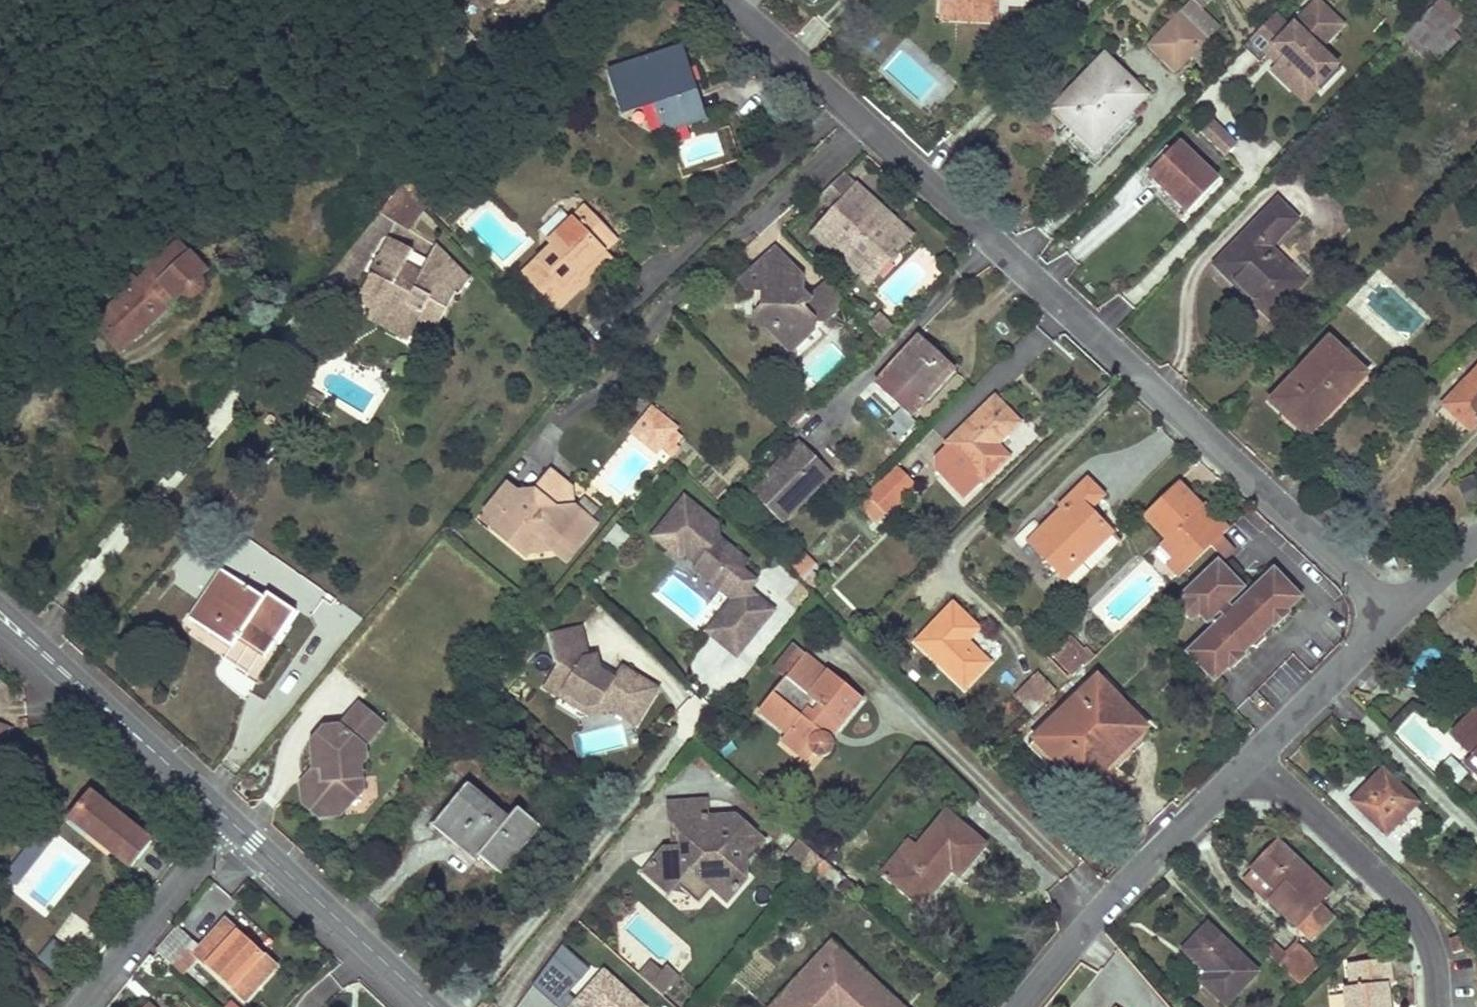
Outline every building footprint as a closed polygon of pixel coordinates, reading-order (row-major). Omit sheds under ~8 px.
[(945,20),(995,22),(995,10),(974,10),(952,9),(952,0),(945,0),(945,20)] [(974,10),(995,10),(996,0),(952,0),(952,9),(974,10)] [(1148,48),(1161,60),(1174,72),(1189,56),(1203,41),(1216,28),(1190,3),(1148,48)] [(1403,37),(1411,44),(1419,52),(1447,23),(1431,7),(1403,37)] [(1348,33),(1322,8),(1295,36),(1273,15),(1242,47),(1266,70),(1282,53),(1295,65),(1281,80),(1296,94),(1308,82),(1326,99),(1346,78),(1325,57),(1348,33)] [(1198,64),(1211,49),(1203,41),(1189,56),(1198,64)] [(654,100),(659,115),(664,131),(702,119),(680,51),(612,72),(623,110),(654,100)] [(1063,119),(1115,67),(1105,58),(1054,110),(1063,119)] [(1063,119),(1074,130),(1094,149),(1145,97),(1115,67),(1063,119)] [(1213,120),(1200,134),(1225,156),(1237,142),(1213,120)] [(1177,144),(1163,159),(1149,174),(1188,211),(1216,181),(1177,144)] [(417,174),(402,189),(423,210),(436,194),(417,174)] [(884,212),(845,174),(821,196),(834,208),(813,231),(861,277),(870,267),(878,274),(889,262),(893,265),(899,259),(895,256),(905,245),(887,229),(881,235),(872,226),(884,212)] [(383,209),(409,226),(423,210),(402,189),(383,209)] [(1269,318),(1286,300),(1303,283),(1269,249),(1296,221),(1278,203),(1216,266),(1269,318)] [(548,243),(550,245),(553,248),(524,276),(556,309),(611,257),(604,250),(615,239),(585,207),(548,243)] [(912,237),(884,212),(872,226),(881,235),(887,229),(905,245),(912,237)] [(377,272),(375,270),(372,269),(362,288),(379,297),(374,307),(414,328),(419,318),(437,328),(456,292),(407,266),(414,251),(390,238),(379,258),(383,261),(377,272)] [(802,277),(773,249),(738,284),(746,293),(753,293),(762,293),(762,309),(753,317),(753,331),(765,332),(779,332),(789,342),(809,322),(823,323),(827,319),(809,299),(801,291),(802,277)] [(192,296),(194,296),(195,295),(198,293),(200,290),(201,287),(202,284),(201,281),(199,276),(205,270),(190,254),(161,281),(150,269),(95,321),(121,349),(157,314),(150,306),(167,290),(175,299),(181,293),(186,296),(189,296),(192,296)] [(878,274),(870,267),(861,277),(869,284),(878,274)] [(845,302),(826,282),(809,299),(827,319),(845,302)] [(379,297),(362,288),(354,303),(371,312),(374,307),(379,297)] [(762,293),(753,293),(753,317),(762,309),(762,293)] [(895,326),(880,311),(870,321),(885,336),(895,326)] [(779,332),(765,332),(789,356),(823,323),(809,322),(789,342),(779,332)] [(932,349),(919,336),(869,387),(903,420),(956,365),(936,345),(932,349)] [(1270,403),(1288,420),(1307,437),(1365,375),(1328,341),(1270,403)] [(567,360),(556,371),(564,379),(575,367),(567,360)] [(1445,407),(1470,431),(1476,423),(1476,373),(1445,407)] [(1313,443),(1372,381),(1365,375),(1307,437),(1313,443)] [(312,386),(306,396),(318,403),(323,394),(312,386)] [(1008,457),(1000,449),(993,441),(998,436),(1002,439),(1018,423),(996,399),(949,444),(964,459),(947,475),(946,476),(966,497),(984,480),(1008,457)] [(789,426),(792,429),(806,415),(798,407),(784,420),(789,426)] [(684,435),(676,429),(654,409),(642,423),(654,433),(645,443),(657,453),(662,446),(673,455),(681,445),(678,443),(684,435)] [(642,423),(634,433),(645,443),(654,433),(642,423)] [(938,466),(947,475),(964,459),(949,444),(938,453),(938,466)] [(799,448),(752,493),(782,524),(828,479),(799,448)] [(886,515),(915,486),(896,467),(867,496),(886,515)] [(1476,501),(1476,478),(1474,473),(1456,483),(1468,506),(1476,501)] [(518,495),(505,483),(483,508),(497,521),(491,528),(523,556),(528,552),(551,549),(565,536),(579,548),(597,528),(572,506),(572,492),(552,475),(533,494),(535,503),(527,503),(518,495)] [(1064,509),(1047,525),(1030,542),(1062,576),(1073,566),(1075,568),(1110,534),(1087,510),(1102,496),(1087,480),(1061,505),(1064,509)] [(1144,517),(1155,528),(1166,540),(1160,545),(1174,561),(1184,571),(1221,535),(1198,511),(1201,509),(1178,484),(1144,517)] [(533,494),(518,495),(527,503),(535,503),(533,494)] [(718,525),(685,498),(653,538),(681,560),(685,555),(699,566),(705,558),(720,570),(714,578),(720,583),(720,593),(732,603),(706,634),(736,659),(773,614),(756,600),(754,603),(747,596),(751,592),(749,580),(741,573),(747,566),(718,542),(718,525)] [(1198,511),(1221,535),(1227,529),(1204,505),(1201,509),(1198,511)] [(630,535),(618,525),(605,541),(616,550),(630,535)] [(579,548),(565,536),(551,549),(567,562),(579,548)] [(791,569),(795,574),(800,579),(815,564),(805,555),(791,569)] [(714,578),(720,570),(705,558),(699,566),(694,571),(720,593),(720,583),(714,578)] [(1184,571),(1174,561),(1168,567),(1177,577),(1184,571)] [(1265,623),(1263,621),(1279,606),(1285,612),(1299,599),(1271,570),(1229,610),(1225,606),(1242,589),(1215,561),(1178,597),(1182,601),(1196,616),(1205,625),(1208,622),(1212,626),(1183,654),(1211,683),(1226,669),(1219,663),(1235,648),(1236,650),(1244,643),(1247,646),(1253,648),(1262,639),(1261,633),(1258,629),(1265,623)] [(237,639),(251,649),(266,658),(297,613),(268,593),(264,599),(222,571),(189,620),(231,649),(237,639)] [(1196,616),(1182,601),(1174,608),(1189,623),(1196,616)] [(962,645),(970,637),(978,628),(952,604),(916,642),(964,688),(989,663),(972,647),(968,652),(962,645)] [(1272,629),(1287,614),(1285,612),(1279,606),(1263,621),(1265,623),(1272,629)] [(581,626),(550,634),(557,665),(543,686),(559,697),(563,691),(585,705),(599,703),(612,710),(636,725),(658,689),(621,666),(613,678),(600,670),(596,655),(588,657),(581,626)] [(1083,651),(1085,649),(1072,636),(1062,646),(1075,659),(1083,651)] [(816,755),(819,756),(822,757),(825,756),(828,754),(830,752),(832,750),(833,748),(833,745),(833,742),(831,740),(830,737),(825,733),(832,726),(838,730),(863,699),(830,671),(827,673),(793,646),(775,669),(786,678),(758,713),(786,735),(781,742),(800,757),(806,749),(811,753),(814,754),(816,755)] [(1062,646),(1058,650),(1053,654),(1074,676),(1091,660),(1083,651),(1075,659),(1062,646)] [(1087,647),(1085,649),(1083,651),(1091,660),(1096,655),(1087,647)] [(1227,671),(1243,657),(1236,650),(1235,648),(1219,663),(1226,669),(1227,671)] [(1016,696),(1025,705),(1034,715),(1056,694),(1038,675),(1016,696)] [(1083,789),(1091,781),(1099,774),(1096,770),(1142,725),(1098,679),(1035,739),(1083,789)] [(563,691),(559,697),(587,715),(612,710),(599,703),(585,705),(563,691)] [(319,781),(299,782),(302,804),(317,817),(339,816),(339,798),(354,798),(360,790),(359,770),(366,763),(365,748),(381,729),(359,709),(342,728),(322,729),(309,744),(311,769),(318,768),(319,781)] [(1476,709),(1453,734),(1475,756),(1467,764),(1476,773),(1476,709)] [(311,769),(299,782),(319,781),(318,768),(311,769)] [(1383,770),(1367,786),(1351,803),(1388,838),(1419,804),(1383,770)] [(433,827),(443,836),(454,844),(460,837),(480,855),(478,857),(496,872),(536,824),(518,809),(510,819),(473,788),(463,800),(458,796),(433,827)] [(100,840),(115,851),(122,857),(129,849),(141,858),(154,841),(92,792),(75,812),(103,834),(100,840)] [(339,816),(354,798),(339,798),(339,816)] [(707,820),(705,803),(666,806),(667,822),(675,829),(680,829),(682,851),(669,851),(664,852),(653,864),(679,887),(700,905),(712,890),(729,903),(748,880),(739,872),(763,843),(734,818),(707,820)] [(921,906),(936,888),(951,870),(958,876),(984,846),(946,814),(917,849),(890,880),(921,906)] [(667,822),(669,851),(682,851),(680,829),(675,829),(667,822)] [(823,860),(798,839),(785,854),(811,875),(815,869),(823,860)] [(43,851),(32,843),(6,874),(17,883),(43,851)] [(909,843),(883,874),(890,880),(917,849),(909,843)] [(1277,845),(1254,870),(1246,878),(1270,902),(1311,940),(1331,918),(1316,904),(1327,892),(1277,845)] [(110,858),(128,873),(141,858),(129,849),(122,857),(115,851),(110,858)] [(823,860),(815,869),(822,876),(830,867),(823,860)] [(679,887),(653,864),(646,874),(670,897),(679,887)] [(1465,901),(1460,906),(1476,923),(1476,903),(1470,896),(1465,901)] [(245,998),(260,983),(275,967),(226,921),(196,951),(245,998)] [(1203,971),(1204,969),(1206,967),(1212,973),(1202,984),(1224,1005),(1255,974),(1207,928),(1184,952),(1203,971)] [(171,964),(181,953),(191,943),(176,929),(157,951),(159,953),(171,964)] [(1459,934),(1447,937),(1450,953),(1462,950),(1459,934)] [(70,949),(55,939),(43,958),(58,968),(70,949)] [(833,946),(776,1006),(898,1006),(833,946)] [(590,970),(563,947),(554,959),(580,981),(590,970)] [(1296,948),(1287,957),(1278,967),(1296,985),(1315,966),(1296,948)] [(1346,963),(1350,988),(1342,989),(1344,1006),(1389,1006),(1386,984),(1390,983),(1387,958),(1346,963)] [(554,959),(530,987),(554,1006),(564,1006),(560,1004),(569,995),(580,981),(554,959)] [(640,978),(655,990),(663,980),(649,968),(640,978)] [(606,973),(578,1003),(569,995),(560,1004),(564,1006),(643,1006),(606,973)] [(663,980),(655,990),(663,997),(676,981),(668,974),(663,980)]
